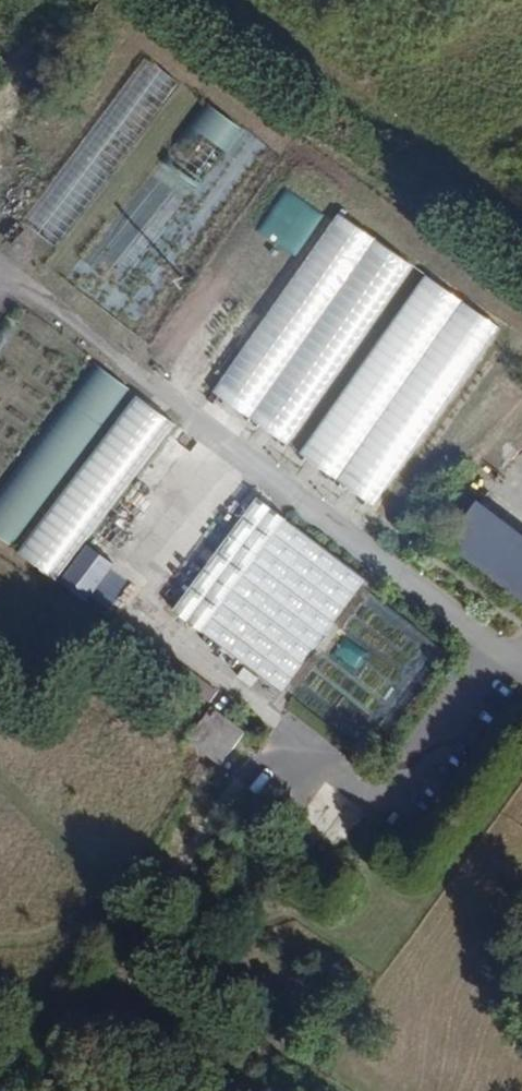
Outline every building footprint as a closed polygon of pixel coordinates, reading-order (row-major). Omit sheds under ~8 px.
[(190,84),(154,57),(20,234),(56,262),(190,84)] [(216,103),(172,162),(207,188),(251,129),(216,103)] [(345,215),(219,392),(293,446),(419,268),(345,215)] [(380,508),(507,329),(433,275),(305,454),(380,508)] [(0,494),(0,536),(15,548),(140,385),(104,357),(0,494)] [(144,389),(141,386),(135,393),(139,395),(144,389)] [(141,395),(21,553),(60,582),(180,425),(141,395)] [(468,524),(482,505),(468,494),(453,513),(468,524)] [(291,521),(262,499),(177,612),(206,635),(291,521)] [(521,598),(521,535),(482,505),(468,524),(452,545),(521,598)] [(370,581),(291,521),(206,635),(285,694),(370,581)] [(121,619),(111,633),(211,708),(221,694),(121,619)] [(248,735),(215,711),(191,744),(224,768),(248,735)] [(304,829),(295,821),(287,831),(297,838),(304,829)] [(300,839),(316,851),(326,837),(310,826),(300,839)]
